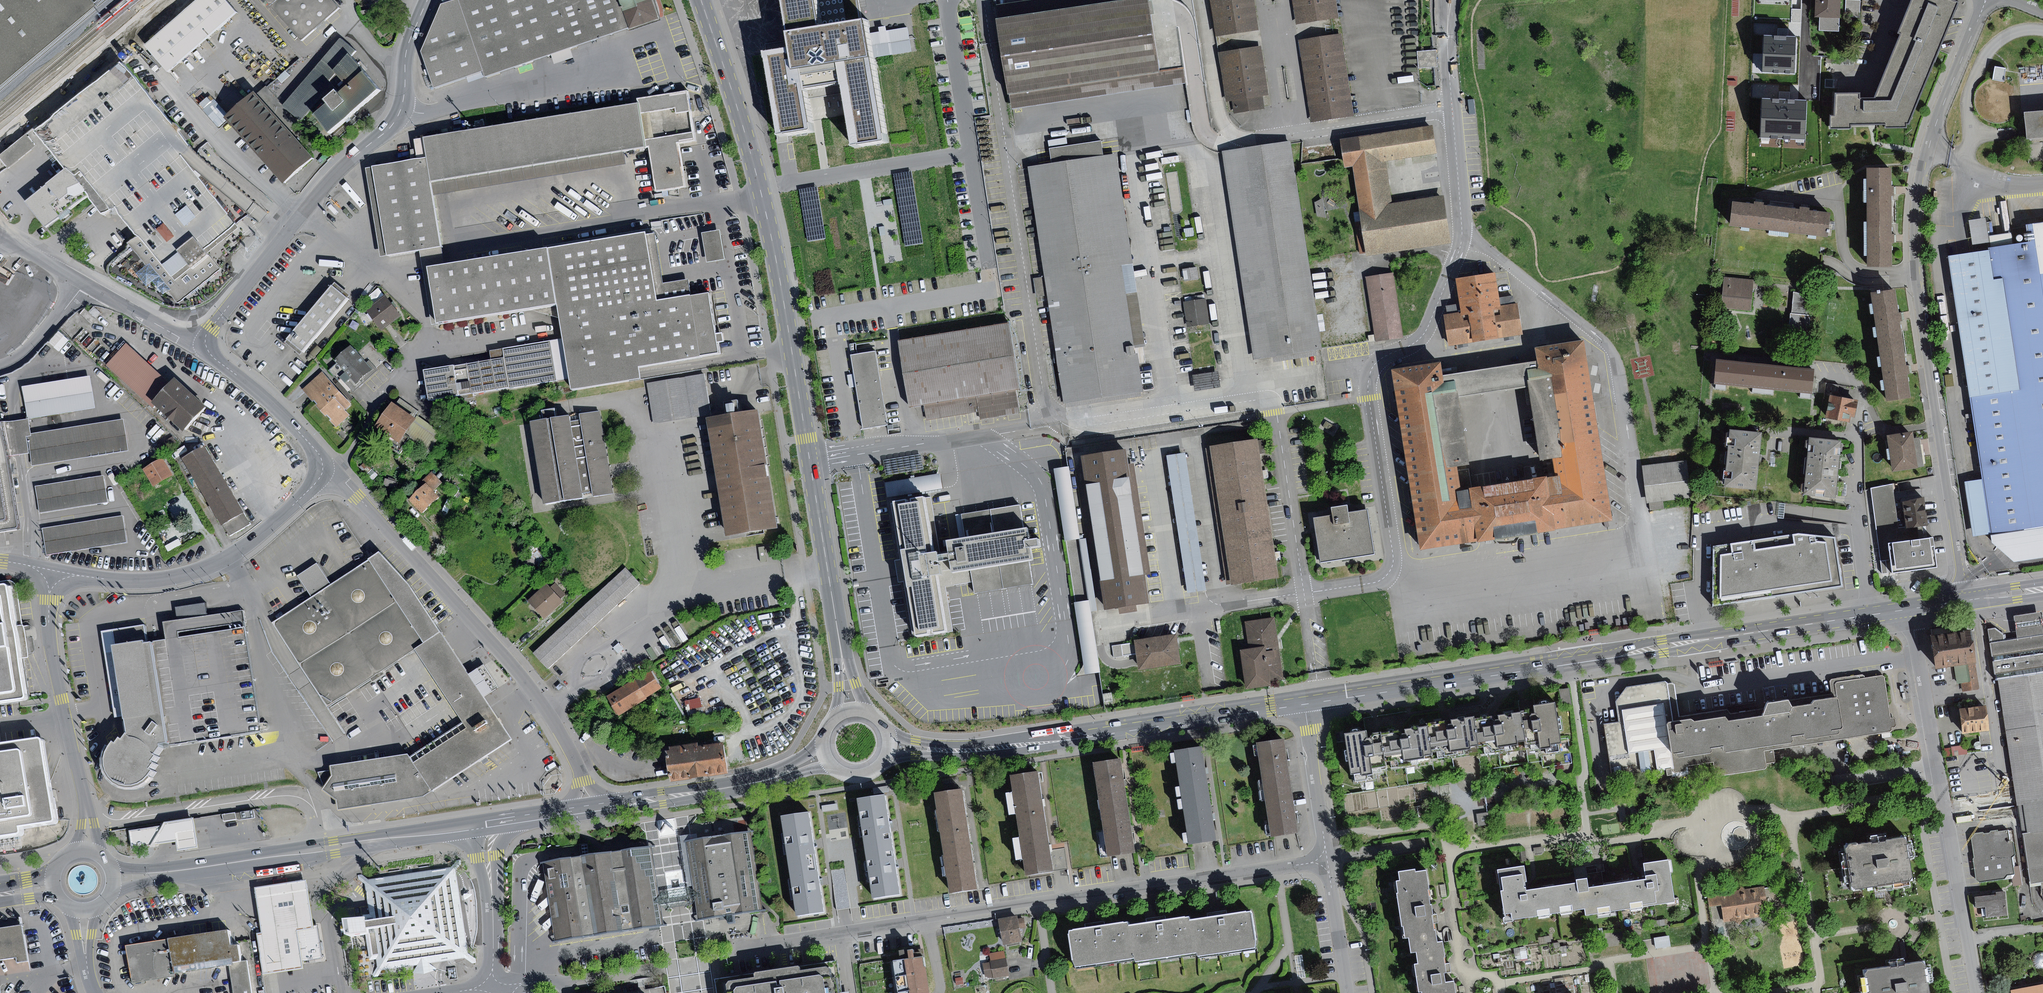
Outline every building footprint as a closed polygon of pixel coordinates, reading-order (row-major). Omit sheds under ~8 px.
[(85,2),(83,0),(0,0),(0,72),(85,2)] [(143,45),(167,72),(236,13),(225,0),(196,0),(143,45)] [(300,39),(336,7),(330,0),(266,0),(300,39)] [(433,87),(465,76),(482,71),(484,77),(629,28),(619,0),(454,0),(443,4),(440,5),(421,51),(429,75),(433,87)] [(629,28),(630,31),(660,20),(653,0),(619,0),(629,28)] [(792,53),(768,57),(781,136),(810,132),(803,91),(847,84),(857,146),(883,141),(870,58),(866,34),(860,0),(784,0),(792,53)] [(998,20),(1010,93),(1162,69),(1151,0),(1132,0),(998,20)] [(1162,69),(1183,65),(1200,63),(1192,13),(1185,5),(1174,0),(1151,0),(1162,69)] [(1215,36),(1258,30),(1254,0),(1210,0),(1215,36)] [(1298,27),(1341,21),(1338,0),(1293,0),(1298,27)] [(1815,17),(1820,17),(1840,19),(1841,0),(1816,0),(1815,17)] [(1954,0),(1911,0),(1908,7),(1898,33),(1901,34),(1888,66),(1874,99),(1860,99),(1860,93),(1835,94),(1836,116),(1832,116),(1832,129),(1852,128),(1852,125),(1871,125),(1886,124),(1887,127),(1907,127),(1907,124),(1910,124),(1960,2),(1954,0)] [(1846,16),(1859,17),(1860,0),(1846,0),(1846,16)] [(1840,19),(1820,17),(1820,30),(1839,31),(1840,19)] [(879,32),(866,34),(870,58),(910,51),(906,27),(886,31),(885,26),(878,27),(879,32)] [(1796,36),(1763,35),(1762,72),(1795,73),(1796,36)] [(1342,37),(1300,43),(1312,124),(1355,117),(1342,37)] [(338,93),(364,72),(350,56),(355,50),(340,38),(282,105),(300,121),(322,99),(334,89),(338,93)] [(1261,45),(1218,52),(1225,102),(1232,101),(1234,113),(1264,109),(1262,94),(1268,93),(1261,45)] [(1436,50),(1417,51),(1418,69),(1438,67),(1436,50)] [(177,299),(216,268),(203,249),(214,240),(219,236),(235,223),(227,214),(217,200),(201,180),(188,165),(181,154),(186,151),(188,145),(142,88),(135,78),(119,59),(33,131),(48,148),(56,158),(65,169),(24,202),(45,228),(84,196),(102,218),(111,211),(114,208),(122,218),(135,233),(137,236),(128,243),(146,265),(149,263),(169,289),(177,299)] [(1162,69),(1010,93),(1011,109),(1185,82),(1183,65),(1162,69)] [(2015,86),(2009,81),(2004,78),(2006,68),(1996,66),(1994,77),(1986,79),(1980,84),(1976,90),(1973,97),(1973,104),(1975,112),(1980,118),(1986,122),(1993,124),(2001,124),(2008,121),(2015,116),(2019,109),(2020,101),(2019,93),(2015,86)] [(285,71),(277,78),(282,83),(290,75),(285,71)] [(482,71),(465,76),(467,82),(484,77),(482,71)] [(325,103),(313,113),(327,131),(378,89),(364,72),(338,93),(334,89),(322,99),(325,103)] [(433,87),(429,75),(424,77),(428,89),(433,87)] [(636,98),(637,102),(644,147),(648,146),(655,191),(685,186),(678,144),(696,141),(688,89),(636,98)] [(254,93),(225,118),(285,184),(313,158),(254,93)] [(1807,100),(1762,98),(1760,138),(1805,140),(1807,100)] [(623,151),(644,147),(637,102),(423,136),(425,157),(430,182),(434,181),(623,151)] [(2030,139),(2042,138),(2042,111),(2027,113),(2030,139)] [(1387,161),(1438,153),(1434,126),(1340,139),(1345,167),(1353,165),(1361,221),(1366,253),(1367,255),(1452,243),(1445,196),(1393,204),(1387,161)] [(0,155),(0,157),(10,168),(36,146),(26,134),(0,155)] [(1049,148),(1052,163),(1104,156),(1101,140),(1049,148)] [(1290,142),(1222,152),(1253,360),(1321,349),(1320,341),(1311,279),(1290,142)] [(623,151),(434,181),(436,194),(626,164),(623,151)] [(1052,163),(1028,167),(1028,168),(1043,268),(1047,296),(1054,341),(1063,404),(1144,392),(1143,391),(1140,366),(1137,348),(1145,346),(1116,154),(1104,156),(1052,163)] [(425,157),(372,166),(386,255),(419,249),(442,245),(430,182),(425,157)] [(386,255),(372,166),(365,167),(380,256),(386,255)] [(1893,168),(1868,168),(1867,267),(1893,267),(1893,242),(1896,242),(1896,238),(1896,234),(1892,234),(1893,196),(1895,196),(1895,190),(1895,186),(1893,186),(1893,168)] [(923,243),(913,182),(895,185),(906,246),(923,243)] [(826,238),(817,187),(799,189),(808,241),(826,238)] [(1182,208),(1181,193),(1172,194),(1173,209),(1182,208)] [(1323,198),(1315,202),(1317,215),(1326,217),(1323,198)] [(1754,205),(1733,202),(1730,226),(1828,238),(1831,214),(1810,211),(1811,208),(1806,208),(1801,207),(1800,210),(1764,206),(1765,203),(1760,202),(1755,201),(1754,205)] [(1985,218),(1969,220),(1972,244),(1988,242),(1985,218)] [(1366,253),(1361,221),(1354,222),(1360,254),(1366,253)] [(1971,397),(2042,386),(2042,222),(2032,223),(2035,240),(2014,244),(1991,247),(1948,254),(1971,397)] [(720,230),(702,233),(707,263),(725,260),(720,230)] [(643,233),(547,249),(557,304),(562,339),(569,379),(571,390),(640,378),(638,367),(718,354),(708,293),(691,296),(655,302),(644,235),(643,233)] [(655,233),(644,235),(655,302),(691,296),(688,279),(663,283),(655,233)] [(1989,236),(1991,247),(2014,244),(2012,233),(1989,236)] [(445,264),(442,245),(419,249),(431,324),(436,323),(427,267),(445,264)] [(445,264),(427,267),(435,323),(436,323),(557,304),(547,249),(445,264)] [(169,289),(149,263),(146,265),(136,273),(147,286),(153,281),(163,294),(169,289)] [(1197,266),(1183,268),(1185,281),(1199,279),(1197,266)] [(1362,271),(1311,279),(1320,341),(1372,333),(1362,271)] [(1394,273),(1367,277),(1376,341),(1376,343),(1404,339),(1394,273)] [(1495,273),(1456,279),(1462,312),(1444,315),(1449,346),(1523,334),(1518,304),(1501,307),(1495,273)] [(1754,280),(1724,277),(1721,308),(1751,311),(1754,280)] [(42,296),(48,286),(38,281),(33,291),(42,296)] [(330,285),(286,338),(302,352),(347,299),(330,285)] [(1897,289),(1872,292),(1886,402),(1912,398),(1908,374),(1911,374),(1911,370),(1910,366),(1907,366),(1901,322),(1904,322),(1903,317),(1903,312),(1900,312),(1897,289)] [(1814,294),(1794,292),(1792,313),(1790,313),(1787,343),(1808,345),(1811,316),(1812,316),(1814,294)] [(1501,298),(1503,305),(1516,303),(1514,295),(1501,298)] [(387,296),(367,310),(381,329),(401,315),(387,296)] [(1206,299),(1184,303),(1188,327),(1210,324),(1206,299)] [(34,321),(14,303),(0,318),(0,322),(18,339),(34,321)] [(1009,323),(899,341),(910,407),(924,405),(976,397),(1017,390),(1020,389),(1009,323)] [(60,350),(69,340),(61,333),(52,343),(60,350)] [(562,339),(549,341),(556,381),(569,379),(562,339)] [(1441,362),(1394,369),(1402,420),(1413,488),(1416,512),(1419,530),(1422,550),(1615,520),(1587,340),(1538,348),(1540,361),(1543,383),(1528,386),(1540,461),(1555,458),(1558,476),(1462,490),(1458,467),(1470,465),(1459,397),(1447,399),(1443,376),(1441,362)] [(369,341),(358,352),(367,362),(369,359),(377,368),(386,359),(369,341)] [(504,357),(509,388),(556,381),(549,341),(503,348),(504,357)] [(126,343),(106,364),(149,405),(152,402),(169,383),(126,343)] [(351,344),(333,359),(336,363),(329,370),(338,380),(340,377),(353,391),(376,372),(367,362),(358,352),(351,344)] [(504,357),(503,348),(490,350),(491,359),(504,357)] [(875,351),(851,355),(854,374),(856,387),(863,429),(887,425),(875,351)] [(509,388),(504,357),(491,359),(454,365),(459,396),(509,388)] [(1540,361),(1443,376),(1447,399),(1459,397),(1528,386),(1543,383),(1540,361)] [(1763,390),(1765,366),(1741,364),(1717,361),(1714,385),(1763,390)] [(459,396),(454,365),(424,370),(429,401),(459,396)] [(1765,366),(1763,390),(1812,394),(1812,392),(1813,379),(1814,371),(1787,368),(1765,366)] [(322,371),(302,389),(336,426),(349,415),(344,410),(351,403),(322,371)] [(1218,372),(1192,375),(1195,392),(1221,388),(1218,372)] [(704,374),(647,383),(653,422),(710,413),(704,374)] [(856,387),(854,374),(847,375),(849,388),(856,387)] [(89,376),(22,387),(27,418),(94,407),(89,376)] [(169,383),(152,402),(184,431),(206,407),(174,378),(169,383)] [(1839,385),(1826,383),(1825,390),(1838,392),(1839,385)] [(1971,397),(1982,480),(1966,482),(1975,538),(1992,535),(2042,527),(2042,386),(1971,397)] [(1017,390),(976,397),(979,411),(980,419),(1020,413),(1017,390)] [(1859,400),(1831,395),(1826,418),(1849,423),(1850,416),(1855,417),(1859,400)] [(976,397),(924,405),(927,420),(961,414),(979,411),(976,397)] [(400,398),(395,405),(415,419),(417,415),(420,412),(400,398)] [(391,402),(375,426),(389,437),(384,443),(400,454),(410,439),(404,435),(415,419),(395,405),(391,402)] [(542,419),(529,421),(543,504),(582,498),(582,492),(592,491),(593,496),(613,493),(599,410),(579,414),(580,419),(570,421),(569,415),(556,417),(555,408),(541,410),(542,419)] [(759,410),(708,418),(727,535),(778,526),(759,410)] [(417,415),(415,419),(404,435),(410,439),(429,452),(442,433),(417,415)] [(5,456),(29,453),(26,434),(31,433),(28,419),(0,423),(0,427),(5,456)] [(121,419),(28,435),(33,466),(127,450),(121,419)] [(16,528),(17,527),(17,525),(5,456),(0,427),(0,530),(16,528)] [(1763,433),(1731,430),(1726,487),(1757,490),(1760,458),(1763,433)] [(1913,432),(1888,436),(1894,472),(1919,469),(1919,467),(1924,466),(1922,454),(1917,455),(1913,432)] [(1260,438),(1209,445),(1227,584),(1278,577),(1260,438)] [(1842,441),(1811,438),(1806,495),(1836,498),(1838,479),(1842,441)] [(204,445),(183,458),(231,536),(252,523),(204,445)] [(1127,449),(1081,456),(1105,611),(1151,604),(1127,449)] [(1167,455),(1187,592),(1206,590),(1186,452),(1167,455)] [(920,454),(884,460),(886,475),(923,469),(920,454)] [(162,457),(142,469),(153,486),(172,475),(162,457)] [(1686,460),(1643,466),(1648,503),(1691,497),(1686,460)] [(365,462),(359,467),(366,475),(372,470),(365,462)] [(1055,468),(1066,540),(1077,538),(1066,467),(1055,468)] [(423,481),(426,484),(433,492),(442,483),(432,472),(423,481)] [(940,473),(886,482),(888,497),(942,488),(940,473)] [(104,475),(36,486),(41,514),(108,502),(104,475)] [(385,478),(383,484),(396,489),(398,483),(385,478)] [(426,484),(409,500),(421,513),(438,497),(433,492),(426,484)] [(1892,484),(1871,487),(1881,562),(1891,560),(1893,575),(1939,568),(1934,538),(1919,540),(1918,528),(1906,530),(1898,531),(1892,484)] [(928,496),(923,497),(932,553),(937,552),(928,496)] [(906,500),(893,502),(903,560),(906,581),(915,637),(929,635),(928,630),(933,629),(934,634),(946,632),(936,574),(972,568),(974,581),(976,593),(1032,584),(1028,560),(1033,560),(1031,547),(1040,546),(1039,537),(1029,539),(1027,527),(1024,528),(1020,504),(961,514),(965,538),(947,541),(949,553),(938,555),(937,552),(932,553),(923,497),(911,499),(912,502),(907,503),(906,500)] [(1925,497),(1902,503),(1906,530),(1918,528),(1929,527),(1925,497)] [(1664,502),(1649,504),(1650,511),(1665,509),(1664,502)] [(1784,519),(1785,512),(1786,504),(1780,503),(1778,518),(1784,519)] [(1333,516),(1314,518),(1321,562),(1375,554),(1368,510),(1349,513),(1348,505),(1332,508),(1333,516)] [(125,517),(43,529),(48,557),(129,545),(125,517)] [(1992,535),(1993,542),(2011,558),(2015,562),(2042,558),(2042,527),(1992,535)] [(529,533),(522,540),(529,548),(536,542),(529,533)] [(1765,539),(1713,546),(1713,607),(1844,588),(1836,538),(1800,534),(1790,535),(1765,539)] [(538,550),(531,556),(539,564),(545,558),(538,550)] [(380,553),(369,560),(424,643),(440,632),(409,586),(380,553)] [(1072,556),(1075,593),(1091,592),(1088,554),(1072,556)] [(537,564),(530,557),(523,563),(530,570),(537,564)] [(312,598),(273,623),(327,706),(415,649),(424,643),(369,560),(331,584),(317,562),(298,575),(312,598)] [(906,581),(903,560),(895,561),(898,582),(906,581)] [(626,567),(534,653),(550,670),(642,583),(626,567)] [(945,586),(974,581),(972,568),(936,574),(946,632),(952,631),(945,586)] [(546,583),(528,601),(545,619),(563,601),(546,583)] [(21,699),(23,698),(25,695),(18,659),(13,626),(6,587),(5,585),(2,585),(0,585),(0,702),(21,699)] [(1088,601),(1074,603),(1085,674),(1099,672),(1088,601)] [(205,603),(176,607),(177,614),(178,621),(207,616),(206,609),(205,603)] [(167,640),(151,642),(166,742),(167,746),(261,731),(245,626),(239,627),(179,636),(179,632),(244,622),(242,611),(207,616),(178,621),(164,623),(167,640)] [(2042,612),(2014,616),(2018,639),(2042,635),(2042,622),(2042,612)] [(1248,650),(1242,650),(1247,691),(1272,687),(1272,682),(1284,680),(1275,617),(1245,621),(1248,650)] [(22,625),(13,626),(18,659),(28,657),(22,625)] [(109,630),(111,645),(143,640),(140,625),(109,630)] [(1988,629),(2029,887),(2042,884),(2042,635),(2018,639),(2004,641),(2003,634),(1995,628),(1988,629)] [(112,651),(109,630),(101,631),(105,652),(112,651)] [(1973,631),(1932,636),(1937,669),(1955,667),(1976,663),(1977,663),(1973,631)] [(467,728),(413,762),(432,791),(512,739),(487,702),(468,672),(440,632),(424,643),(415,649),(467,728)] [(1178,634),(1135,641),(1140,670),(1182,664),(1178,634)] [(138,783),(144,780),(151,770),(148,768),(152,763),(150,761),(154,755),(153,754),(159,746),(158,743),(166,742),(151,642),(143,643),(143,640),(111,645),(112,651),(123,716),(123,719),(124,719),(126,732),(121,740),(118,739),(115,745),(112,743),(103,758),(103,765),(105,771),(109,777),(115,782),(123,785),(132,785),(138,783)] [(115,717),(123,716),(112,651),(105,652),(115,717)] [(484,661),(468,672),(487,702),(502,692),(484,661)] [(1976,663),(1955,667),(1957,684),(1961,683),(1963,691),(1980,689),(1976,663)] [(651,671),(635,681),(645,698),(661,688),(651,671)] [(1832,695),(1790,701),(1794,708),(1814,705),(1815,701),(1837,698),(1835,685),(1837,682),(1865,678),(1864,676),(1862,675),(1832,679),(1830,681),(1832,695)] [(1620,722),(1605,724),(1613,775),(1615,777),(1673,769),(1674,771),(1675,772),(1685,771),(1686,769),(1685,766),(1714,762),(1716,775),(1717,776),(1765,769),(1767,767),(1766,763),(1764,751),(1774,750),(1891,732),(1893,730),(1893,728),(1896,727),(1897,725),(1896,719),(1893,718),(1891,718),(1885,677),(1883,676),(1865,678),(1837,682),(1835,685),(1837,698),(1825,700),(1815,701),(1814,705),(1794,708),(1790,701),(1770,704),(1768,709),(1765,716),(1730,722),(1727,717),(1696,722),(1692,720),(1687,720),(1673,722),(1667,683),(1665,681),(1627,688),(1616,701),(1620,722)] [(634,680),(607,696),(618,715),(646,699),(645,698),(635,681),(634,680)] [(1672,682),(1667,683),(1673,722),(1692,720),(1696,722),(1727,717),(1730,722),(1765,716),(1768,709),(1732,715),(1727,709),(1679,717),(1675,684),(1672,682)] [(1569,688),(1560,690),(1562,706),(1572,705),(1569,688)] [(1113,701),(1111,692),(1103,694),(1104,702),(1113,701)] [(1553,745),(1562,744),(1557,702),(1534,705),(1535,713),(1533,716),(1531,718),(1531,721),(1524,721),(1523,712),(1513,713),(1513,717),(1509,718),(1506,715),(1499,716),(1499,720),(1498,721),(1496,722),(1492,719),(1475,722),(1475,717),(1466,719),(1467,724),(1463,725),(1462,722),(1458,720),(1452,721),(1453,725),(1451,726),(1449,726),(1445,724),(1419,728),(1419,730),(1418,731),(1416,731),(1411,728),(1405,729),(1406,734),(1402,735),(1399,733),(1386,734),(1375,736),(1373,738),(1368,738),(1367,731),(1346,734),(1352,775),(1362,773),(1363,777),(1374,775),(1374,769),(1387,767),(1386,760),(1395,759),(1399,761),(1400,767),(1412,765),(1411,761),(1426,759),(1426,756),(1434,755),(1433,750),(1441,749),(1446,753),(1446,756),(1459,754),(1459,751),(1472,750),(1472,747),(1488,745),(1493,748),(1493,751),(1506,750),(1506,747),(1519,745),(1519,742),(1525,741),(1526,748),(1541,747),(1541,750),(1553,748),(1553,745)] [(1990,731),(1987,706),(1960,709),(1964,734),(1990,731)] [(16,834),(18,833),(18,831),(18,826),(51,821),(52,820),(52,818),(40,740),(39,738),(37,737),(0,743),(0,836),(16,834)] [(1258,743),(1265,791),(1292,787),(1288,766),(1284,739),(1258,743)] [(670,750),(666,751),(671,782),(728,773),(723,743),(698,747),(697,743),(670,747),(670,750)] [(1951,748),(1944,749),(1945,757),(1968,754),(1967,745),(1951,746),(1951,748)] [(1175,751),(1182,797),(1209,793),(1206,771),(1202,747),(1175,751)] [(1764,751),(1766,763),(1776,762),(1774,750),(1764,751)] [(423,797),(432,791),(413,762),(407,754),(330,765),(331,770),(332,775),(324,787),(321,790),(336,799),(338,809),(423,797)] [(1094,763),(1101,810),(1129,806),(1126,791),(1121,759),(1094,763)] [(332,775),(331,770),(318,772),(324,787),(332,775)] [(1011,776),(1018,827),(1046,823),(1043,802),(1038,772),(1011,776)] [(888,785),(873,788),(874,794),(889,792),(888,785)] [(1294,806),(1292,787),(1265,791),(1272,838),(1299,834),(1294,806)] [(935,793),(942,843),(970,839),(967,819),(963,789),(935,793)] [(1213,817),(1209,793),(1182,797),(1190,846),(1217,841),(1213,817)] [(865,849),(893,845),(890,825),(885,795),(857,800),(865,849)] [(837,803),(822,806),(823,812),(838,810),(837,803)] [(1426,805),(1417,806),(1419,817),(1427,816),(1426,805)] [(1131,824),(1129,806),(1101,810),(1108,857),(1135,853),(1131,824)] [(253,810),(237,813),(238,821),(254,818),(253,810)] [(1488,812),(1477,814),(1479,825),(1490,824),(1488,812)] [(235,813),(222,815),(223,821),(236,819),(235,813)] [(782,817),(789,867),(817,863),(814,844),(809,813),(782,817)] [(164,822),(151,845),(175,841),(176,844),(177,852),(198,848),(197,841),(193,817),(164,822)] [(1049,848),(1046,823),(1018,827),(1026,877),(1053,873),(1049,848)] [(167,824),(128,830),(131,848),(156,844),(167,824)] [(2010,842),(2009,832),(1998,833),(1997,831),(1991,832),(1990,834),(1985,835),(1983,833),(1977,834),(1975,837),(1974,838),(1977,858),(1976,858),(1976,863),(1978,880),(1982,883),(2005,879),(2008,875),(2012,874),(2014,874),(2013,866),(2012,856),(2015,856),(2013,842),(2010,842)] [(691,841),(687,841),(699,919),(703,918),(762,910),(750,832),(691,841)] [(0,836),(0,851),(19,848),(16,834),(0,836)] [(1909,880),(1902,837),(1843,846),(1850,890),(1909,880)] [(974,865),(970,839),(942,843),(950,893),(978,889),(974,865)] [(893,845),(865,849),(873,899),(901,895),(896,865),(893,845)] [(1543,846),(1534,848),(1535,854),(1544,853),(1543,846)] [(648,848),(544,862),(555,940),(660,926),(648,848)] [(1647,880),(1618,884),(1622,911),(1676,903),(1669,861),(1644,864),(1646,873),(1647,880)] [(820,883),(817,863),(789,867),(797,917),(825,913),(820,883)] [(452,867),(367,881),(369,896),(371,914),(362,914),(362,916),(342,919),(344,935),(365,932),(369,960),(376,959),(378,970),(417,965),(412,973),(424,974),(437,969),(429,964),(444,962),(469,958),(456,866),(452,867)] [(1506,922),(1555,914),(1551,887),(1527,891),(1527,887),(1526,882),(1528,882),(1526,866),(1498,870),(1506,922)] [(2020,866),(2013,866),(2014,874),(2012,874),(2014,886),(2023,885),(2020,866)] [(844,869),(831,871),(837,910),(843,909),(851,908),(844,869)] [(1411,953),(1417,952),(1416,945),(1437,942),(1435,931),(1435,930),(1433,919),(1433,916),(1431,906),(1430,906),(1427,890),(1429,890),(1426,871),(1415,872),(1415,869),(1397,872),(1398,880),(1395,881),(1397,892),(1395,893),(1402,939),(1408,938),(1411,953)] [(1587,916),(1622,911),(1618,884),(1590,888),(1589,884),(1589,879),(1577,880),(1578,883),(1551,887),(1555,914),(1586,910),(1587,916)] [(278,932),(314,926),(310,895),(307,880),(255,888),(258,903),(262,933),(271,932),(276,964),(262,967),(263,974),(303,969),(302,961),(282,964),(278,932)] [(1739,890),(1707,895),(1709,907),(1722,905),(1724,922),(1763,916),(1762,907),(1767,906),(1766,897),(1765,887),(1745,889),(1741,886),(1739,890)] [(1467,889),(1459,890),(1461,900),(1468,899),(1467,889)] [(1223,891),(1216,892),(1217,899),(1225,898),(1223,891)] [(2009,915),(2006,891),(1997,892),(1997,895),(1976,897),(1977,908),(1986,907),(1987,917),(2009,915)] [(1163,900),(1156,901),(1157,909),(1164,908),(1163,900)] [(1102,910),(1095,911),(1096,918),(1104,917),(1102,910)] [(1220,918),(1190,923),(1195,954),(1196,958),(1257,948),(1252,913),(1220,918)] [(1018,919),(1017,915),(999,919),(1004,945),(1023,942),(1020,929),(1026,928),(1024,918),(1018,919)] [(1135,964),(1195,954),(1190,923),(1189,917),(1158,922),(1129,927),(1134,960),(1135,964)] [(1666,919),(1647,922),(1648,928),(1667,925),(1666,919)] [(1077,969),(1134,960),(1129,927),(1128,921),(1099,926),(1071,931),(1077,969)] [(23,923),(0,926),(0,959),(5,958),(16,956),(17,963),(29,961),(23,923)] [(302,961),(322,958),(317,925),(314,926),(278,932),(282,964),(302,961)] [(1602,928),(1589,930),(1590,936),(1603,935),(1602,928)] [(228,930),(170,940),(176,972),(230,963),(240,962),(238,945),(230,946),(228,930)] [(262,933),(257,934),(262,967),(276,964),(271,932),(262,933)] [(176,972),(170,940),(126,946),(131,983),(176,977),(176,972)] [(1437,942),(1416,945),(1417,952),(1419,965),(1415,966),(1419,992),(1455,992),(1454,982),(1445,984),(1443,974),(1446,973),(1445,968),(1443,958),(1445,957),(1443,941),(1437,942)] [(990,953),(992,961),(1006,959),(1005,951),(990,953)] [(2032,964),(2034,967),(2036,968),(2039,969),(2042,969),(2042,953),(2041,952),(2038,953),(2036,954),(2034,955),(2032,958),(2032,961),(2032,964)] [(1302,955),(1295,956),(1298,978),(1305,977),(1302,955)] [(923,957),(894,961),(899,992),(929,992),(923,957)] [(1006,959),(992,961),(994,976),(994,978),(1009,976),(1006,959)] [(1863,970),(1866,992),(1928,992),(1923,960),(1863,970)] [(230,963),(234,992),(252,992),(248,961),(240,962),(230,963)] [(994,976),(992,961),(983,963),(986,977),(994,976)] [(841,992),(839,976),(832,977),(831,969),(827,967),(801,971),(800,967),(798,966),(756,972),(754,973),(755,978),(729,981),(726,985),(727,992),(735,991),(735,992),(841,992)]
